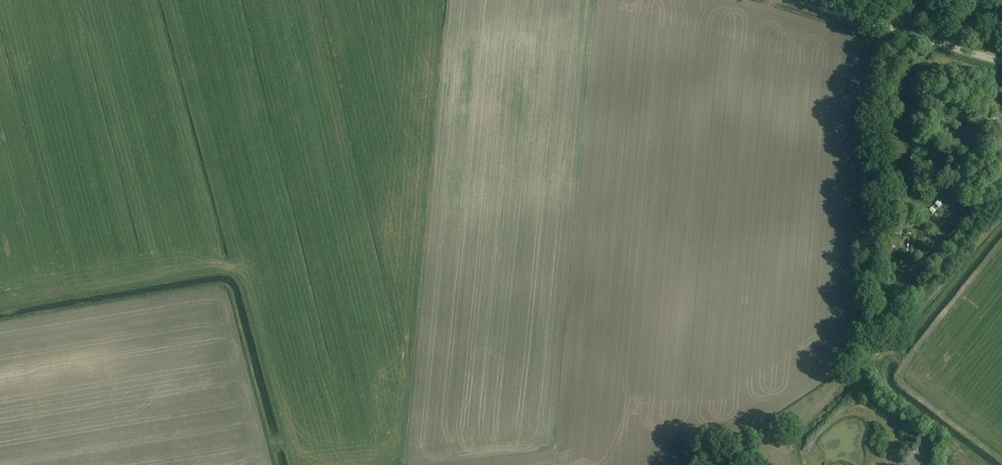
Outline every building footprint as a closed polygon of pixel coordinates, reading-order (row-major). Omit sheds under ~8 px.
[(888,220),(887,228),(901,230),(902,221),(888,220)] [(919,460),(929,446),(918,438),(908,452),(919,460)]
